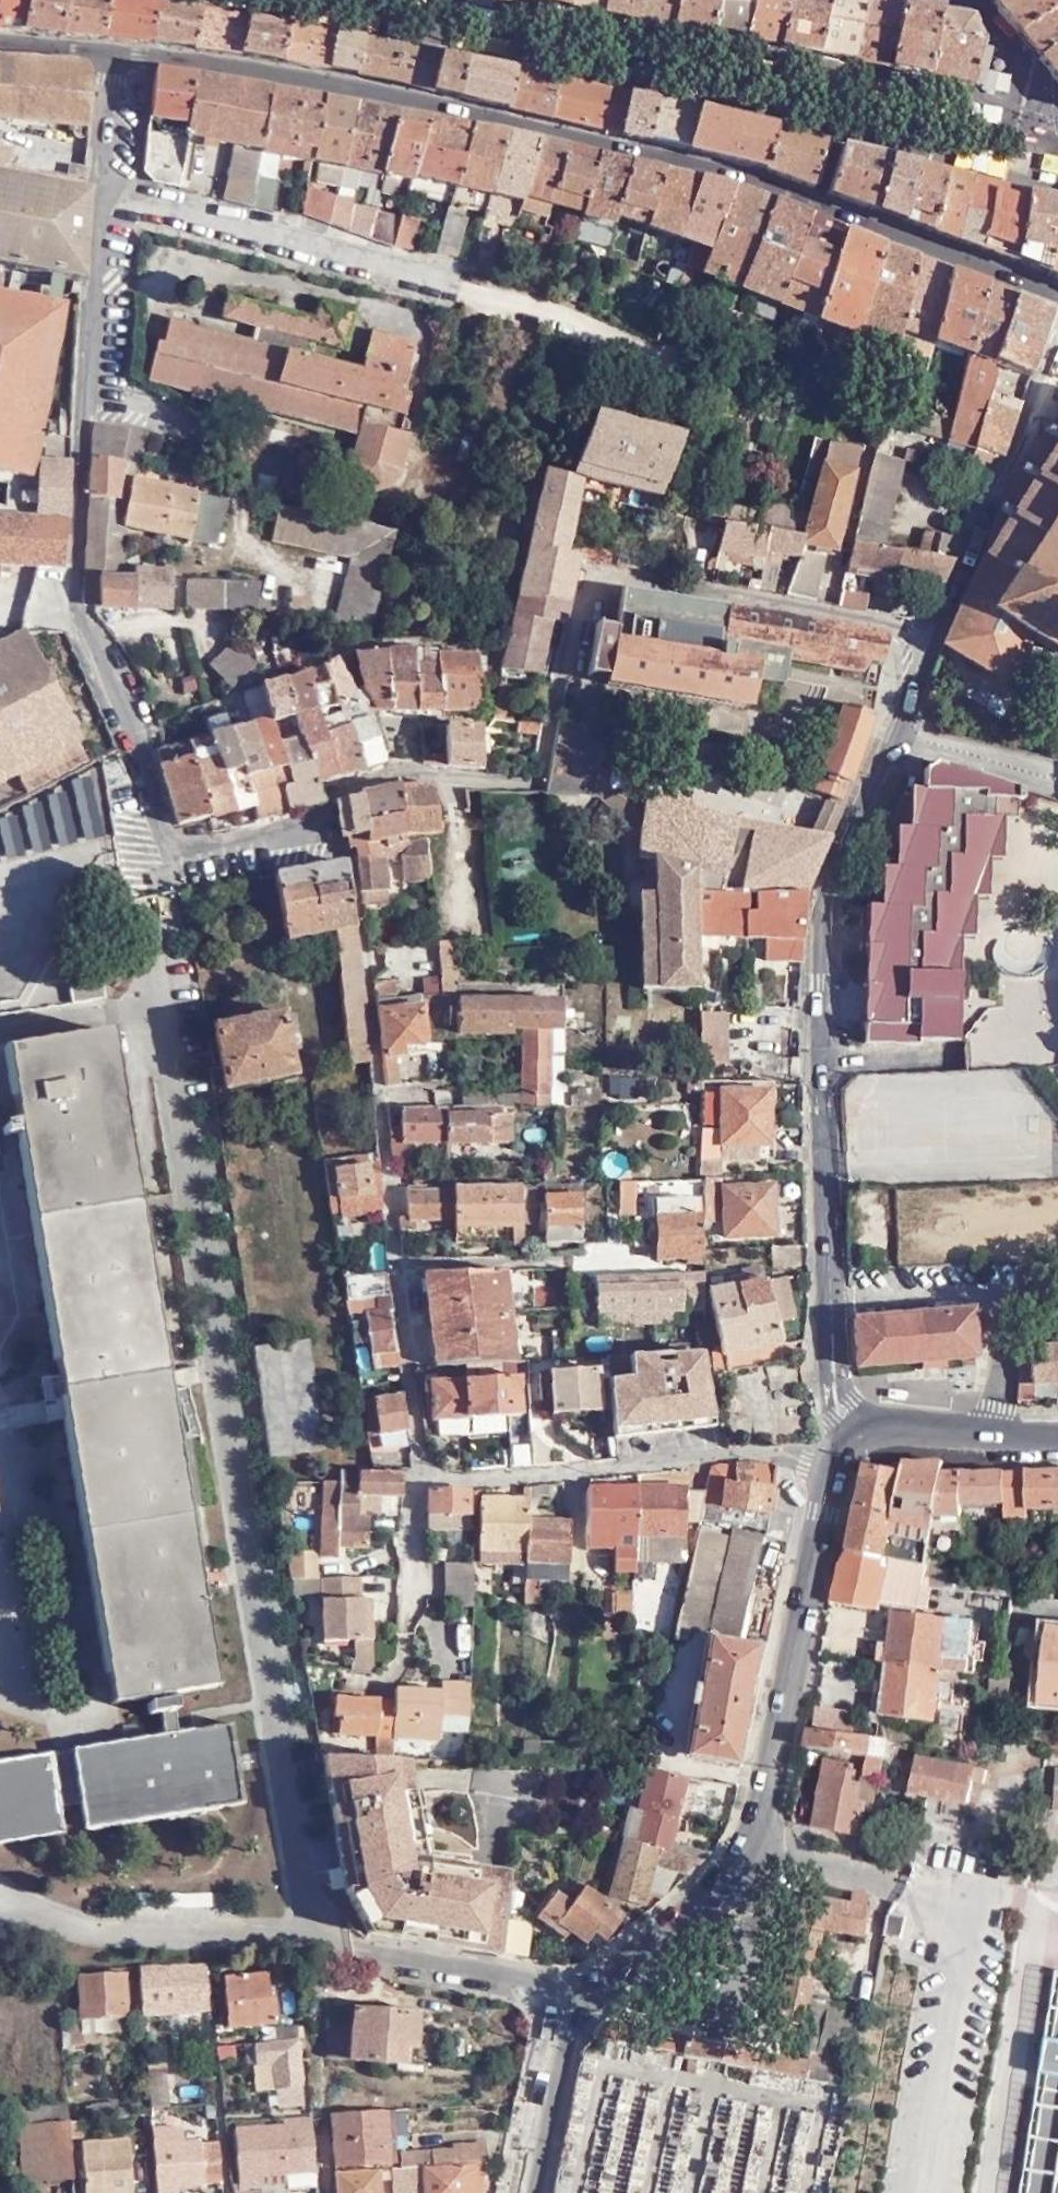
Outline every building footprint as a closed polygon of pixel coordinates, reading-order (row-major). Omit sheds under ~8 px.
[(23,28),(29,0),(0,0),(0,26),(23,28)] [(62,31),(67,0),(29,0),(23,28),(62,31)] [(103,34),(108,0),(67,0),(62,31),(103,34)] [(153,39),(158,2),(147,0),(108,0),(103,34),(113,35),(153,39)] [(601,12),(603,0),(567,0),(566,5),(601,12)] [(636,19),(639,0),(603,0),(601,12),(636,19)] [(670,26),(675,0),(639,0),(636,19),(670,26)] [(709,33),(716,0),(675,0),(670,26),(709,33)] [(741,39),(750,0),(716,0),(709,33),(741,39)] [(777,47),(786,0),(750,0),(741,39),(777,47)] [(813,54),(824,0),(786,0),(777,47),(813,54)] [(849,61),(862,0),(824,0),(813,54),(849,61)] [(887,69),(900,2),(887,0),(862,0),(849,61),(887,69)] [(1018,30),(1057,3),(1057,0),(993,0),(1018,30)] [(153,39),(194,44),(200,9),(158,2),(153,39)] [(887,69),(925,77),(933,33),(938,9),(900,2),(887,69)] [(1037,55),(1057,41),(1057,3),(1018,30),(1037,55)] [(194,44),(241,50),(247,17),(200,9),(194,44)] [(938,9),(933,33),(970,39),(979,41),(969,14),(938,9)] [(241,50),(282,58),(286,24),(247,17),(241,50)] [(282,58),(328,66),(334,32),(286,24),(282,58)] [(328,66),(355,71),(360,36),(334,32),(328,66)] [(933,33),(925,77),(971,86),(979,41),(970,39),(933,33)] [(355,71),(394,80),(400,44),(360,36),(355,71)] [(1037,55),(1057,82),(1057,41),(1037,55)] [(394,80),(432,89),(439,54),(400,44),(394,80)] [(89,123),(93,72),(87,60),(0,53),(0,115),(89,123)] [(432,89),(458,95),(465,60),(439,54),(432,89)] [(458,95),(504,106),(512,70),(465,60),(458,95)] [(159,66),(148,167),(156,179),(182,183),(189,131),(197,71),(159,66)] [(504,106),(549,116),(555,80),(512,70),(504,106)] [(197,71),(189,131),(238,140),(262,145),(271,85),(197,71)] [(549,116),(582,125),(589,87),(555,80),(549,116)] [(313,158),(324,96),(271,85),(262,145),(257,181),(256,195),(276,202),(281,179),(276,177),(281,153),(313,158)] [(582,125),(617,133),(625,94),(589,87),(582,125)] [(617,133),(644,140),(653,100),(625,94),(617,133)] [(313,158),(343,165),(355,102),(324,96),(313,158)] [(644,140),(686,150),(696,109),(653,100),(644,140)] [(343,165),(362,168),(377,107),(355,102),(343,165)] [(362,168),(382,172),(399,110),(377,107),(362,168)] [(686,150),(761,168),(772,128),(696,109),(686,150)] [(387,173),(411,178),(419,150),(429,117),(399,110),(382,172),(387,173)] [(462,158),(472,125),(440,119),(429,117),(419,150),(462,158)] [(450,201),(486,209),(490,191),(507,132),(479,126),(469,165),(461,164),(450,201)] [(826,142),(772,128),(761,168),(812,187),(826,142)] [(490,191),(522,197),(539,139),(507,132),(490,191)] [(531,207),(547,215),(551,203),(569,146),(539,139),(522,197),(521,201),(531,207)] [(238,140),(232,177),(257,181),(262,145),(238,140)] [(0,144),(0,176),(4,176),(6,166),(9,146),(0,144)] [(827,192),(876,210),(888,159),(837,145),(827,192)] [(551,203),(582,213),(600,153),(569,146),(551,203)] [(406,192),(450,201),(461,164),(462,158),(419,150),(411,178),(407,191),(406,192)] [(632,161),(600,153),(582,213),(581,216),(604,222),(598,243),(605,245),(614,217),(632,161)] [(876,210),(903,220),(913,166),(888,159),(876,210)] [(85,175),(86,175),(87,164),(70,161),(68,171),(85,175)] [(614,217),(647,228),(663,169),(632,161),(614,217)] [(86,188),(86,183),(85,183),(6,166),(4,176),(85,193),(86,188)] [(903,220),(929,229),(942,174),(913,166),(903,220)] [(647,228),(676,237),(700,177),(663,169),(647,228)] [(929,229),(956,239),(969,181),(963,180),(942,174),(929,229)] [(257,181),(232,177),(228,197),(254,204),(256,195),(257,181)] [(676,237),(711,247),(732,186),(700,177),(676,237)] [(956,239),(1013,260),(1024,194),(969,181),(956,239)] [(336,193),(308,182),(302,212),(330,223),(335,197),(336,193)] [(739,287),(772,199),(732,186),(711,247),(708,255),(702,272),(688,266),(675,262),(671,270),(669,268),(668,269),(667,269),(666,270),(665,271),(663,271),(661,270),(659,268),(655,270),(632,325),(647,333),(660,338),(682,286),(703,294),(712,275),(739,287)] [(1013,260),(1043,272),(1056,201),(1024,194),(1013,260)] [(275,210),(276,202),(256,195),(254,204),(275,210)] [(354,202),(335,197),(330,223),(347,228),(352,209),(354,202)] [(758,295),(777,302),(807,215),(807,214),(772,199),(739,287),(758,295)] [(1057,278),(1057,201),(1056,201),(1043,272),(1057,278)] [(545,222),(547,215),(531,207),(527,223),(543,227),(545,222)] [(370,236),(392,243),(400,214),(378,208),(376,214),(375,217),(370,236)] [(370,236),(375,217),(352,209),(347,228),(370,236)] [(435,251),(457,254),(466,218),(447,212),(435,251)] [(496,215),(485,212),(481,224),(492,228),(496,215)] [(409,246),(417,218),(400,214),(392,243),(408,245),(409,246)] [(777,302),(815,318),(843,228),(807,214),(807,215),(777,302)] [(507,244),(520,249),(524,232),(512,228),(507,244)] [(815,318),(895,350),(899,330),(916,260),(843,228),(815,318)] [(702,272),(708,255),(707,254),(695,250),(688,266),(702,272)] [(949,273),(916,260),(899,330),(933,340),(949,273)] [(933,340),(966,354),(982,285),(949,273),(933,340)] [(1014,296),(982,285),(966,354),(962,373),(951,422),(947,439),(973,447),(995,375),(990,374),(1014,296)] [(37,480),(35,517),(0,515),(0,569),(63,572),(70,463),(38,461),(66,304),(0,291),(0,473),(37,480)] [(149,376),(355,435),(348,466),(347,472),(347,477),(349,480),(351,484),(354,487),(357,490),(360,491),(364,493),(367,494),(372,495),(375,494),(379,493),(383,492),(386,490),(389,487),(393,485),(394,481),(408,436),(399,434),(407,401),(400,399),(414,345),(371,332),(360,370),(308,355),(313,337),(343,346),(354,306),(322,297),(316,318),(229,293),(224,313),(258,323),(254,340),(187,322),(188,319),(171,315),(165,337),(160,336),(149,376)] [(777,302),(758,295),(750,313),(770,322),(777,302)] [(991,389),(1018,399),(1050,308),(1038,304),(1014,296),(990,374),(995,375),(991,389)] [(933,340),(899,330),(895,350),(928,363),(933,340)] [(966,354),(933,340),(928,363),(962,373),(966,354)] [(999,455),(1018,399),(991,389),(973,447),(995,454),(999,455)] [(642,405),(689,417),(696,398),(672,391),(669,398),(645,392),(642,405)] [(916,415),(883,405),(881,418),(893,422),(913,428),(916,415)] [(683,433),(596,410),(576,462),(573,470),(659,494),(683,433)] [(913,428),(947,439),(951,422),(943,419),(917,412),(916,415),(913,428)] [(1047,425),(1020,464),(1010,482),(1001,499),(995,517),(983,551),(973,575),(944,645),(1002,684),(1033,643),(1054,656),(1057,653),(1057,415),(1047,425)] [(881,418),(874,451),(886,455),(893,422),(881,418)] [(104,603),(171,605),(172,567),(166,567),(134,565),(134,573),(122,572),(126,519),(160,527),(169,484),(134,475),(143,430),(129,427),(95,419),(94,452),(127,454),(120,493),(91,492),(85,599),(96,601),(104,603)] [(784,595),(810,600),(824,545),(832,547),(858,449),(819,439),(816,450),(824,452),(809,508),(803,533),(796,556),(785,587),(784,595)] [(973,447),(962,480),(981,486),(985,478),(995,454),(973,447)] [(880,546),(903,460),(886,455),(874,451),(851,542),(880,546)] [(94,452),(91,492),(120,493),(127,454),(94,452)] [(559,457),(555,469),(571,474),(573,470),(576,462),(559,457)] [(528,542),(567,550),(584,477),(571,474),(555,469),(546,466),(528,542)] [(0,473),(0,515),(35,517),(37,480),(0,473)] [(760,500),(729,493),(731,486),(716,483),(705,517),(724,520),(753,525),(760,500)] [(160,527),(189,535),(198,490),(169,484),(160,527)] [(198,490),(189,535),(218,542),(229,498),(198,490)] [(765,528),(803,533),(809,508),(760,500),(753,525),(765,528)] [(369,635),(398,528),(283,503),(275,533),(355,555),(335,627),(367,636),(369,635)] [(753,525),(724,520),(716,559),(714,566),(718,566),(722,568),(723,561),(760,566),(762,554),(762,550),(765,528),(753,525)] [(775,552),(796,556),(803,533),(765,528),(762,550),(762,554),(760,566),(759,578),(758,588),(757,597),(770,599),(775,552)] [(924,528),(917,551),(951,556),(958,539),(924,528)] [(567,550),(528,542),(517,593),(570,596),(578,555),(579,553),(575,552),(567,550)] [(941,581),(951,556),(917,551),(880,546),(851,542),(845,566),(941,581)] [(189,607),(258,610),(262,582),(190,577),(189,607)] [(888,634),(623,586),(615,629),(596,626),(588,673),(606,677),(605,682),(746,708),(752,679),(782,685),(786,662),(859,675),(869,663),(882,666),(888,634)] [(856,591),(840,589),(835,610),(851,613),(856,591)] [(506,642),(501,665),(540,671),(555,619),(564,620),(569,597),(570,596),(517,593),(506,642)] [(0,646),(0,785),(18,775),(28,794),(89,762),(79,743),(82,742),(25,633),(0,646)] [(232,686),(258,663),(236,639),(211,661),(232,686)] [(391,706),(418,706),(417,653),(416,646),(387,647),(391,706)] [(378,706),(391,706),(387,647),(358,648),(365,684),(378,706)] [(438,653),(440,673),(485,673),(485,656),(479,656),(478,652),(438,653)] [(418,706),(442,706),(440,673),(438,653),(417,653),(418,706)] [(338,656),(325,661),(331,680),(340,706),(344,704),(359,696),(355,688),(338,656)] [(310,666),(287,675),(298,713),(320,709),(315,684),(310,666)] [(440,673),(442,706),(480,706),(480,682),(486,682),(485,673),(440,673)] [(262,682),(273,720),(296,714),(298,713),(287,675),(262,682)] [(890,698),(897,681),(884,678),(878,695),(890,698)] [(349,722),(344,704),(340,706),(331,680),(315,684),(320,709),(327,730),(349,722)] [(243,689),(247,705),(266,766),(277,764),(285,760),(280,742),(273,720),(262,682),(243,689)] [(369,712),(378,706),(365,684),(355,688),(359,696),(344,704),(349,722),(364,765),(385,758),(369,712)] [(517,692),(498,688),(492,717),(512,719),(517,692)] [(849,780),(873,710),(869,709),(869,711),(865,711),(866,707),(863,707),(862,709),(854,707),(854,704),(850,703),(850,705),(844,704),(845,702),(842,700),(819,771),(821,771),(814,790),(839,798),(846,779),(849,780)] [(225,712),(237,749),(245,773),(266,766),(247,705),(225,712)] [(304,736),(318,778),(326,776),(338,773),(327,730),(320,709),(298,713),(296,714),(302,737),(304,736)] [(206,718),(210,731),(216,754),(222,752),(237,749),(225,712),(206,718)] [(599,725),(559,718),(545,789),(593,792),(597,771),(605,736),(597,734),(599,725)] [(338,773),(364,765),(349,722),(327,730),(338,773)] [(446,763),(480,765),(480,723),(447,722),(446,763)] [(210,810),(236,804),(222,752),(216,754),(210,731),(191,736),(189,736),(193,751),(210,810)] [(323,796),(318,778),(304,736),(302,737),(280,742),(285,760),(277,764),(289,806),(323,796)] [(236,804),(252,800),(245,773),(237,749),(222,752),(236,804)] [(193,751),(161,759),(179,819),(210,810),(193,751)] [(918,1040),(958,1040),(959,937),(973,937),(974,897),(987,896),(989,858),(1001,858),(1002,818),(1016,819),(1017,799),(1023,799),(1023,789),(936,760),(924,768),(923,789),(910,788),(908,827),(896,828),(895,866),(882,867),(880,904),(868,905),(865,1041),(918,1042),(918,1040)] [(257,816),(289,806),(277,764),(266,766),(245,773),(252,800),(257,816)] [(616,789),(597,771),(593,792),(603,802),(616,789)] [(89,779),(73,783),(85,842),(102,838),(89,779)] [(400,783),(406,834),(439,829),(437,806),(454,804),(452,785),(450,780),(431,780),(408,782),(400,783)] [(365,830),(348,835),(351,845),(357,843),(359,855),(378,853),(377,840),(406,834),(400,783),(391,784),(360,792),(365,830)] [(616,789),(603,802),(628,827),(619,836),(633,851),(639,850),(639,856),(653,863),(655,893),(640,894),(644,989),(699,988),(698,952),(698,937),(697,889),(750,890),(806,891),(827,843),(827,841),(830,836),(829,836),(809,832),(736,818),(689,806),(690,799),(616,789)] [(64,791),(48,794),(60,847),(75,844),(64,791)] [(360,792),(337,797),(343,835),(348,835),(365,830),(360,792)] [(824,798),(809,832),(829,836),(830,836),(842,807),(824,798)] [(41,804),(23,807),(33,855),(50,851),(41,804)] [(7,860),(23,857),(14,816),(0,819),(0,830),(7,860)] [(407,843),(406,834),(377,840),(378,853),(385,853),(386,861),(398,861),(400,874),(431,872),(427,840),(407,843)] [(359,855),(363,888),(387,887),(386,861),(385,853),(378,853),(359,855)] [(370,1061),(373,1061),(373,1051),(347,866),(273,877),(273,878),(284,938),(331,932),(349,1064),(369,1061),(370,1061)] [(387,887),(363,888),(364,901),(386,899),(387,887)] [(747,937),(750,890),(697,889),(698,937),(747,937)] [(804,936),(806,891),(750,890),(747,937),(766,936),(804,936)] [(804,936),(766,936),(766,953),(784,952),(803,952),(804,946),(804,936)] [(454,938),(438,938),(442,987),(443,996),(453,995),(450,964),(457,963),(454,938)] [(373,973),(376,996),(397,993),(394,977),(384,978),(382,973),(373,973)] [(103,982),(70,987),(72,1004),(106,998),(103,982)] [(376,996),(387,1083),(401,1082),(398,1053),(429,1048),(428,1041),(421,990),(397,993),(376,996)] [(521,1026),(524,1026),(563,1026),(563,1017),(570,1017),(571,1009),(563,1009),(563,1000),(459,998),(459,1004),(452,1004),(451,1012),(459,1012),(460,1030),(501,1030),(514,1030),(515,1026),(521,1026)] [(699,1008),(700,1054),(716,1054),(716,1008),(699,1008)] [(207,1067),(211,1090),(298,1075),(286,1011),(209,1024),(217,1067),(213,1067),(207,1067)] [(524,1026),(522,1106),(549,1105),(562,1106),(563,1063),(563,1026),(524,1026)] [(109,1030),(4,1046),(110,1702),(215,1684),(186,1505),(202,1502),(191,1436),(175,1438),(149,1279),(109,1030)] [(369,1061),(349,1064),(332,1067),(335,1088),(371,1083),(374,1082),(374,1075),(373,1061),(370,1061),(369,1061)] [(702,1128),(703,1176),(722,1175),(722,1162),(760,1161),(760,1146),(772,1145),(770,1083),(746,1083),(740,1083),(718,1083),(719,1127),(702,1128)] [(579,1107),(602,1107),(602,1090),(579,1089),(579,1107)] [(392,1127),(395,1157),(408,1157),(408,1140),(447,1141),(447,1114),(447,1106),(401,1105),(402,1127),(392,1127)] [(447,1114),(447,1141),(509,1142),(509,1111),(500,1111),(500,1105),(452,1105),(452,1114),(447,1114)] [(330,1208),(339,1207),(341,1218),(374,1212),(371,1196),(380,1194),(379,1169),(377,1155),(377,1152),(376,1152),(324,1160),(330,1208)] [(702,1179),(657,1180),(657,1194),(703,1193),(702,1179)] [(635,1181),(610,1182),(609,1199),(618,1199),(619,1215),(634,1215),(635,1181)] [(583,1240),(582,1182),(555,1182),(547,1183),(547,1240),(583,1240)] [(519,1246),(518,1252),(525,1253),(526,1245),(526,1225),(526,1187),(526,1183),(457,1184),(457,1189),(409,1190),(409,1213),(400,1212),(402,1225),(417,1224),(417,1217),(457,1216),(457,1225),(516,1225),(516,1243),(516,1245),(519,1246)] [(775,1235),(774,1185),(725,1186),(727,1237),(775,1235)] [(526,1187),(526,1225),(538,1224),(539,1188),(526,1187)] [(659,1250),(660,1256),(686,1256),(702,1255),(701,1213),(693,1213),(693,1197),(660,1197),(659,1250)] [(644,1217),(634,1217),(633,1245),(643,1245),(644,1217)] [(516,1243),(516,1225),(457,1225),(457,1242),(516,1243)] [(516,1359),(505,1267),(425,1269),(436,1365),(516,1359)] [(729,1278),(730,1287),(740,1286),(750,1347),(777,1342),(774,1320),(767,1280),(763,1281),(760,1267),(745,1270),(745,1277),(729,1278)] [(387,1269),(369,1271),(373,1298),(390,1296),(389,1290),(387,1269)] [(369,1271),(339,1274),(344,1302),(362,1299),(373,1298),(369,1271)] [(597,1308),(704,1306),(703,1272),(597,1274),(597,1308)] [(786,1277),(767,1280),(774,1320),(793,1317),(786,1277)] [(712,1290),(721,1348),(721,1351),(750,1347),(740,1286),(730,1287),(712,1290)] [(390,1296),(373,1298),(362,1299),(371,1370),(398,1366),(390,1296)] [(968,1310),(855,1317),(859,1365),(923,1360),(924,1366),(973,1362),(968,1310)] [(326,1334),(302,1337),(321,1447),(344,1443),(326,1334)] [(647,1350),(663,1349),(662,1335),(644,1336),(644,1350),(647,1350)] [(321,1447),(302,1337),(249,1346),(250,1352),(251,1361),(265,1456),(321,1447)] [(1030,1353),(1031,1382),(1035,1383),(1049,1382),(1055,1382),(1057,1382),(1057,1343),(1039,1345),(1031,1352),(1030,1352),(1030,1353)] [(721,1348),(711,1350),(714,1374),(723,1372),(720,1352),(721,1351),(721,1348)] [(607,1379),(612,1437),(713,1426),(701,1349),(647,1352),(645,1353),(632,1370),(629,1370),(630,1377),(607,1379)] [(610,1354),(611,1372),(619,1371),(626,1371),(624,1352),(610,1354)] [(628,1353),(629,1370),(632,1370),(645,1353),(628,1353)] [(1019,1384),(1031,1382),(1030,1353),(1021,1360),(1019,1384)] [(766,1398),(798,1392),(793,1360),(761,1366),(766,1398)] [(550,1415),(595,1409),(591,1366),(545,1370),(545,1374),(534,1375),(536,1391),(547,1390),(550,1415)] [(518,1374),(430,1380),(432,1419),(438,1419),(458,1417),(459,1434),(467,1434),(467,1416),(507,1414),(508,1431),(520,1430),(518,1374)] [(1019,1384),(1017,1400),(1035,1399),(1035,1383),(1031,1382),(1019,1384)] [(398,1393),(370,1398),(375,1432),(403,1427),(398,1393)] [(458,1417),(438,1419),(439,1435),(459,1434),(458,1417)] [(547,1448),(532,1433),(534,1464),(548,1463),(547,1448)] [(732,1434),(724,1435),(726,1446),(734,1446),(732,1434)] [(898,1469),(889,1523),(933,1528),(942,1471),(943,1462),(900,1462),(898,1469)] [(729,1465),(709,1467),(709,1468),(704,1492),(701,1505),(697,1523),(764,1531),(767,1514),(772,1476),(773,1467),(773,1466),(756,1463),(748,1464),(748,1465),(747,1483),(731,1480),(730,1477),(729,1466),(729,1465)] [(930,1603),(932,1595),(933,1587),(924,1586),(933,1528),(889,1523),(898,1469),(871,1464),(866,1463),(849,1548),(840,1564),(832,1605),(880,1609),(881,1602),(913,1606),(929,1607),(930,1603)] [(732,1465),(729,1465),(729,1466),(730,1477),(731,1480),(747,1483),(748,1465),(748,1464),(732,1465)] [(335,1506),(318,1505),(317,1557),(335,1557),(335,1543),(335,1531),(363,1530),(364,1516),(354,1515),(354,1510),(355,1496),(375,1496),(397,1498),(398,1474),(337,1470),(337,1481),(335,1506)] [(1017,1470),(1004,1471),(1004,1503),(1005,1519),(1026,1518),(1026,1508),(1025,1477),(1021,1477),(1017,1470)] [(1026,1508),(1054,1508),(1053,1470),(1025,1470),(1025,1477),(1026,1508)] [(933,1528),(960,1528),(960,1504),(961,1471),(942,1471),(933,1528)] [(1004,1503),(1004,1471),(961,1471),(960,1504),(1004,1503)] [(319,1481),(318,1505),(335,1506),(337,1481),(319,1481)] [(547,1485),(528,1487),(528,1496),(547,1494),(547,1485)] [(426,1488),(426,1490),(426,1498),(424,1513),(465,1515),(465,1513),(472,1513),(472,1492),(472,1490),(426,1488)] [(633,1625),(634,1564),(635,1489),(586,1489),(585,1551),(613,1552),(613,1576),(623,1577),(621,1625),(633,1625)] [(635,1489),(634,1564),(678,1565),(678,1552),(682,1552),(683,1523),(697,1523),(701,1505),(704,1492),(684,1491),(683,1490),(635,1489)] [(374,1512),(375,1496),(355,1496),(354,1510),(374,1512)] [(526,1520),(526,1501),(477,1501),(476,1552),(526,1553),(526,1520)] [(465,1515),(424,1513),(424,1528),(472,1530),(472,1513),(465,1513),(465,1515)] [(526,1563),(568,1564),(568,1522),(526,1520),(526,1553),(526,1563)] [(727,1532),(696,1526),(671,1640),(685,1644),(689,1629),(705,1632),(736,1638),(752,1560),(722,1554),(727,1532)] [(727,1532),(722,1554),(752,1560),(757,1533),(728,1527),(727,1532)] [(362,1545),(363,1530),(335,1531),(335,1543),(362,1545)] [(526,1563),(526,1553),(476,1552),(476,1565),(525,1567),(526,1563)] [(307,1553),(283,1554),(288,1579),(314,1579),(313,1558),(307,1553)] [(444,1561),(443,1604),(471,1604),(471,1561),(444,1561)] [(525,1567),(525,1578),(542,1579),(543,1580),(568,1579),(568,1564),(526,1563),(525,1567)] [(351,1639),(370,1638),(369,1598),(357,1598),(356,1577),(319,1579),(320,1596),(321,1639),(351,1639)] [(541,1602),(542,1579),(525,1578),(525,1601),(541,1602)] [(291,1596),(320,1596),(319,1579),(314,1579),(288,1579),(291,1596)] [(933,1587),(932,1595),(1007,1603),(1009,1594),(1007,1593),(962,1589),(933,1587)] [(882,1644),(879,1661),(890,1663),(958,1670),(969,1671),(975,1619),(896,1611),(891,1645),(882,1644)] [(1042,1621),(1040,1629),(1036,1665),(1031,1706),(1057,1710),(1057,1623),(1042,1621)] [(1036,1665),(1040,1629),(1038,1630),(1036,1631),(1034,1633),(1032,1635),(1030,1637),(1029,1640),(1027,1643),(1027,1646),(1026,1649),(1027,1652),(1028,1655),(1029,1658),(1030,1660),(1032,1662),(1034,1664),(1036,1665)] [(470,1662),(469,1635),(458,1635),(458,1663),(470,1662)] [(371,1671),(370,1638),(351,1639),(351,1669),(371,1671)] [(697,1708),(687,1756),(733,1765),(756,1649),(710,1639),(700,1689),(694,1689),(691,1706),(697,1708)] [(953,1701),(958,1670),(890,1663),(884,1714),(937,1721),(941,1701),(953,1701)] [(441,1713),(469,1715),(470,1695),(470,1684),(440,1681),(439,1688),(394,1685),(393,1695),(333,1689),(331,1708),(337,1709),(335,1726),(439,1737),(441,1713)] [(942,1711),(937,1727),(954,1733),(960,1717),(942,1711)] [(0,1760),(0,1843),(66,1832),(61,1806),(82,1802),(86,1829),(245,1803),(232,1723),(73,1749),(53,1752),(0,1760)] [(804,1747),(864,1757),(868,1757),(880,1759),(879,1764),(882,1764),(885,1749),(886,1738),(807,1728),(804,1747)] [(917,1743),(886,1738),(885,1749),(916,1755),(917,1743)] [(409,1758),(319,1752),(347,1900),(379,1934),(497,1954),(502,1917),(507,1871),(425,1857),(409,1758)] [(986,1767),(916,1755),(910,1790),(968,1800),(972,1778),(984,1780),(986,1767)] [(645,1761),(631,1756),(630,1772),(641,1775),(642,1772),(645,1761)] [(876,1779),(879,1764),(880,1759),(868,1757),(864,1757),(861,1776),(876,1779)] [(855,1803),(858,1786),(848,1783),(851,1768),(825,1762),(816,1797),(819,1797),(812,1829),(855,1838),(863,1804),(855,1803)] [(665,1776),(648,1774),(637,1811),(631,1808),(623,1838),(667,1851),(700,1861),(707,1851),(670,1840),(687,1779),(668,1777),(665,1776)] [(870,1805),(876,1779),(861,1776),(858,1786),(855,1803),(863,1804),(870,1805)] [(667,1851),(623,1838),(607,1895),(639,1905),(642,1896),(651,1866),(676,1873),(685,1876),(700,1861),(667,1851)] [(880,1844),(860,1839),(857,1851),(879,1855),(880,1844)] [(642,1896),(660,1900),(661,1900),(676,1873),(651,1866),(642,1896)] [(622,1917),(585,1886),(571,1903),(555,1890),(535,1915),(552,1929),(559,1920),(570,1930),(582,1940),(591,1931),(603,1941),(622,1917)] [(867,1901),(848,1896),(845,1908),(800,1898),(773,2028),(807,2036),(804,2053),(852,2063),(854,2063),(864,2016),(826,2008),(827,2004),(824,2004),(828,1980),(811,1977),(820,1930),(860,1938),(867,1901)] [(904,1919),(887,1914),(883,1937),(899,1940),(904,1919)] [(497,1954),(526,1958),(530,1927),(524,1920),(502,1917),(497,1954)] [(562,1938),(570,1930),(559,1920),(552,1929),(562,1938)] [(181,1996),(206,1995),(205,1969),(198,1969),(197,1961),(182,1961),(137,1966),(140,1999),(181,1996)] [(121,1972),(78,1974),(81,2017),(124,2014),(121,1972)] [(265,1973),(224,1976),(227,2023),(274,2019),(272,1996),(266,1996),(265,1973)] [(206,1995),(181,1996),(182,2009),(207,2007),(206,1995)] [(182,2009),(181,1996),(140,1999),(141,2013),(182,2009)] [(352,2020),(329,2020),(329,2048),(344,2049),(344,2058),(403,2059),(403,2050),(401,2049),(402,2037),(408,2038),(408,2009),(352,2008),(352,2020)] [(1055,2040),(1050,2039),(1044,2072),(1050,2073),(1030,2192),(1057,2192),(1057,2017),(1055,2040)] [(602,2023),(592,2036),(611,2041),(615,2026),(602,2023)] [(846,2090),(852,2063),(804,2053),(801,2066),(755,2056),(755,2054),(729,2048),(730,2045),(718,2042),(706,2039),(704,2042),(681,2037),(681,2040),(615,2026),(611,2041),(677,2055),(678,2057),(750,2073),(751,2069),(846,2090)] [(275,2028),(276,2038),(296,2036),(294,2027),(275,2028)] [(83,2029),(71,2030),(72,2045),(84,2045),(83,2029)] [(276,2038),(253,2040),(257,2085),(275,2085),(277,2101),(301,2100),(297,2044),(303,2043),(303,2037),(303,2035),(296,2036),(276,2038)] [(145,2070),(148,2104),(165,2102),(162,2069),(145,2070)] [(67,2119),(65,2099),(22,2102),(24,2123),(67,2119)] [(90,2117),(117,2115),(115,2100),(88,2102),(90,2117)] [(359,2111),(328,2112),(333,2163),(382,2161),(386,2156),(382,2110),(359,2111)] [(315,2184),(313,2168),(304,2168),(302,2124),(310,2124),(309,2117),(280,2118),(280,2126),(282,2169),(283,2186),(315,2184)] [(67,2119),(24,2123),(23,2123),(27,2173),(70,2170),(67,2119)] [(202,2178),(220,2176),(216,2136),(173,2139),(171,2124),(150,2127),(152,2150),(152,2151),(155,2182),(202,2178)] [(313,2168),(310,2124),(302,2124),(304,2168),(313,2168)] [(280,2126),(233,2128),(236,2172),(282,2169),(280,2126)] [(126,2134),(78,2138),(82,2192),(131,2192),(126,2134)] [(478,2161),(485,2161),(484,2141),(449,2143),(450,2150),(398,2153),(399,2166),(411,2165),(442,2163),(478,2161)] [(478,2161),(442,2163),(444,2192),(481,2192),(478,2161)] [(411,2165),(413,2186),(423,2187),(423,2192),(444,2192),(442,2163),(411,2165)] [(399,2166),(390,2166),(391,2177),(406,2176),(407,2187),(413,2186),(411,2165),(399,2166)] [(376,2167),(332,2169),(334,2192),(378,2192),(376,2167)] [(283,2180),(282,2169),(236,2172),(236,2182),(283,2180)]
